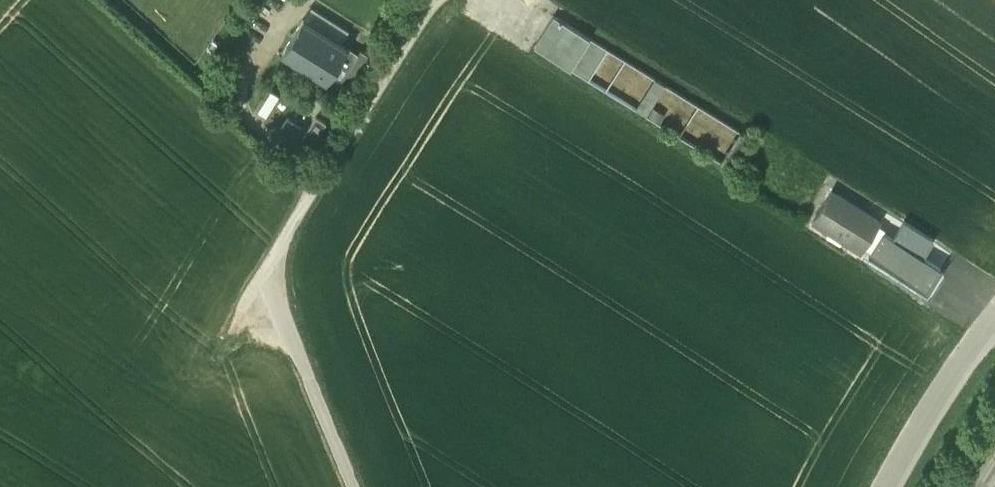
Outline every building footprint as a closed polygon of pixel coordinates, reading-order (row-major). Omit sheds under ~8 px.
[(752,139),(554,15),(534,46),(733,170),(752,139)] [(306,19),(283,51),(339,90),(361,59),(306,19)] [(269,115),(282,94),(273,89),(260,109),(269,115)] [(276,103),(268,119),(317,144),(329,120),(318,115),(314,122),(276,103)] [(813,220),(926,291),(940,267),(875,229),(880,222),(830,192),(813,220)]
